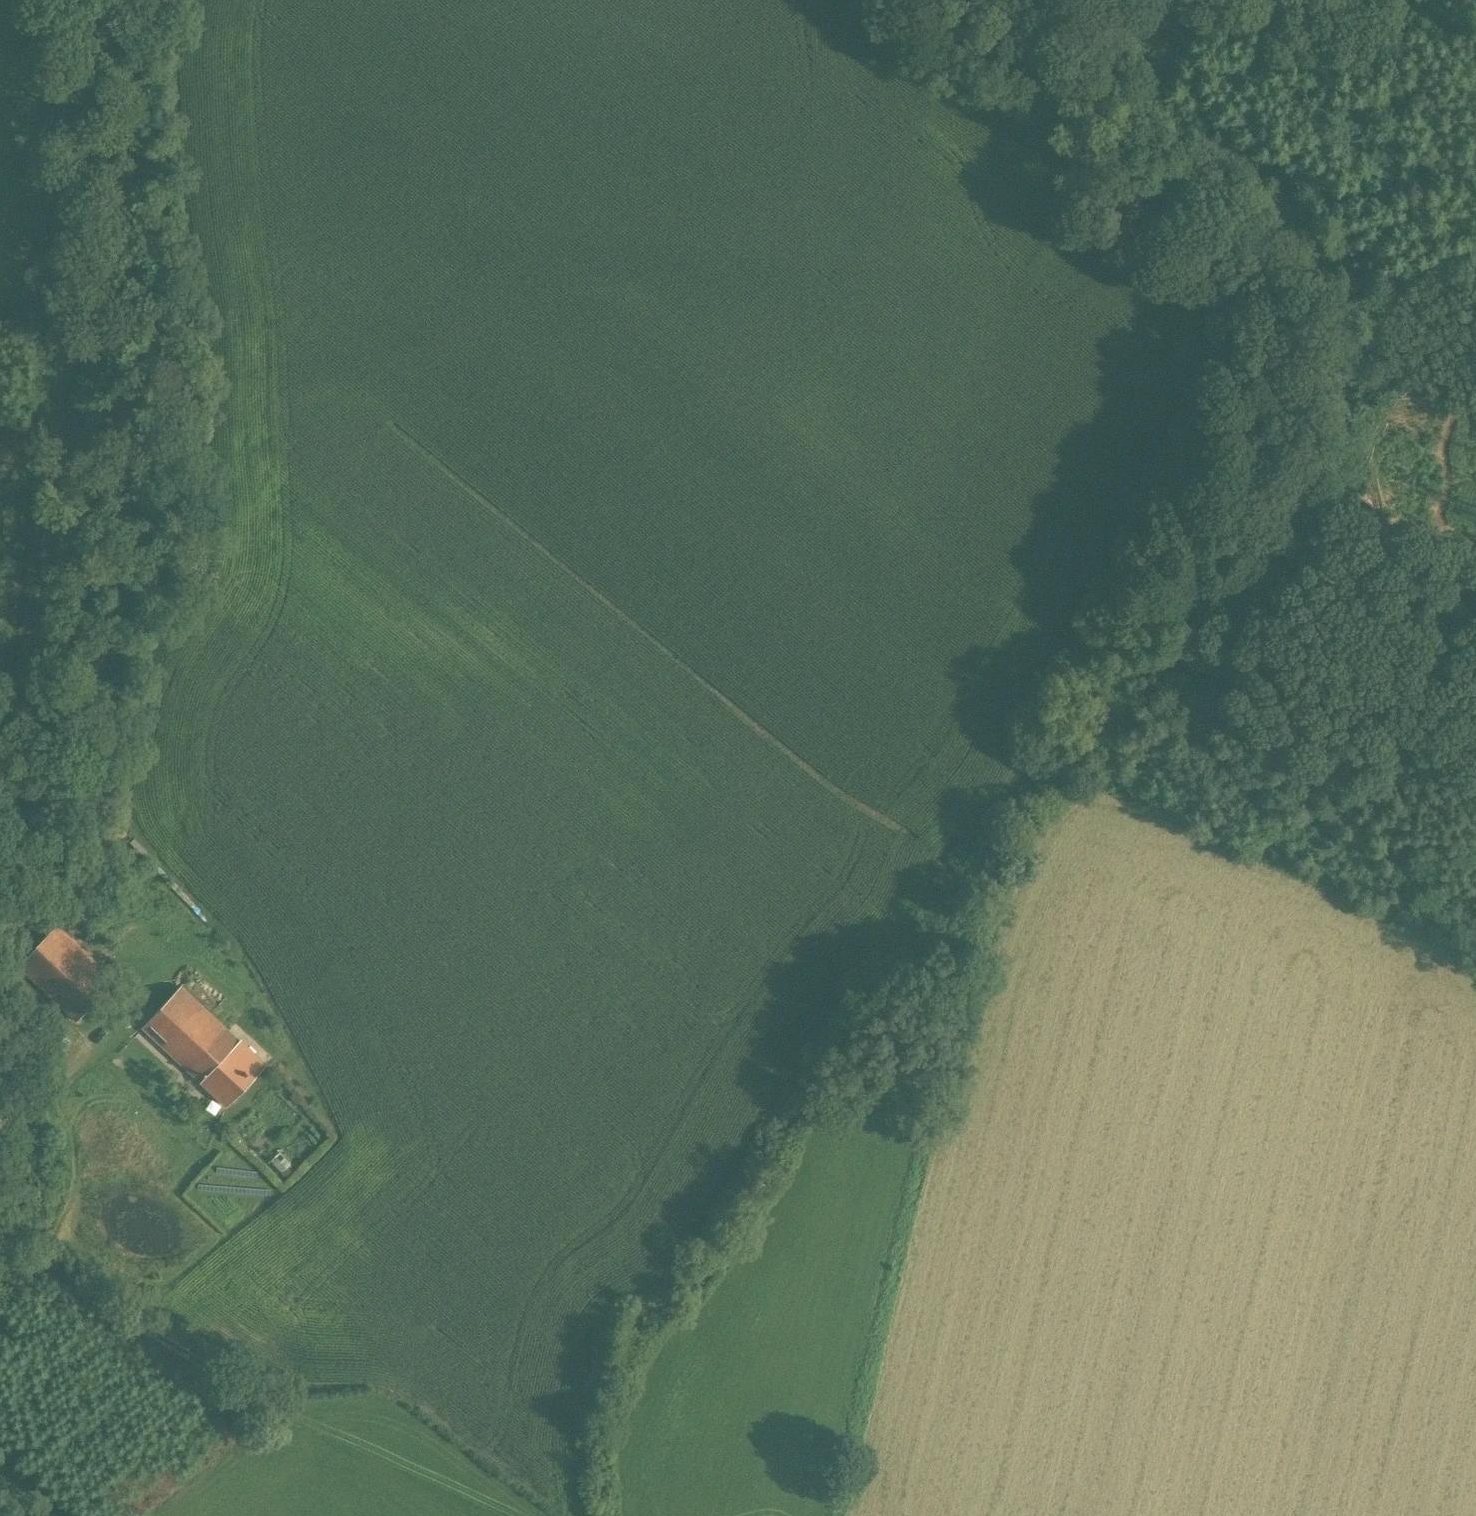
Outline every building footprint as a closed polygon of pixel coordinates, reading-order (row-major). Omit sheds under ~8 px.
[(58,924),(18,966),(76,1023),(117,980),(58,924)] [(266,1065),(181,986),(143,1027),(228,1106),(266,1065)]
